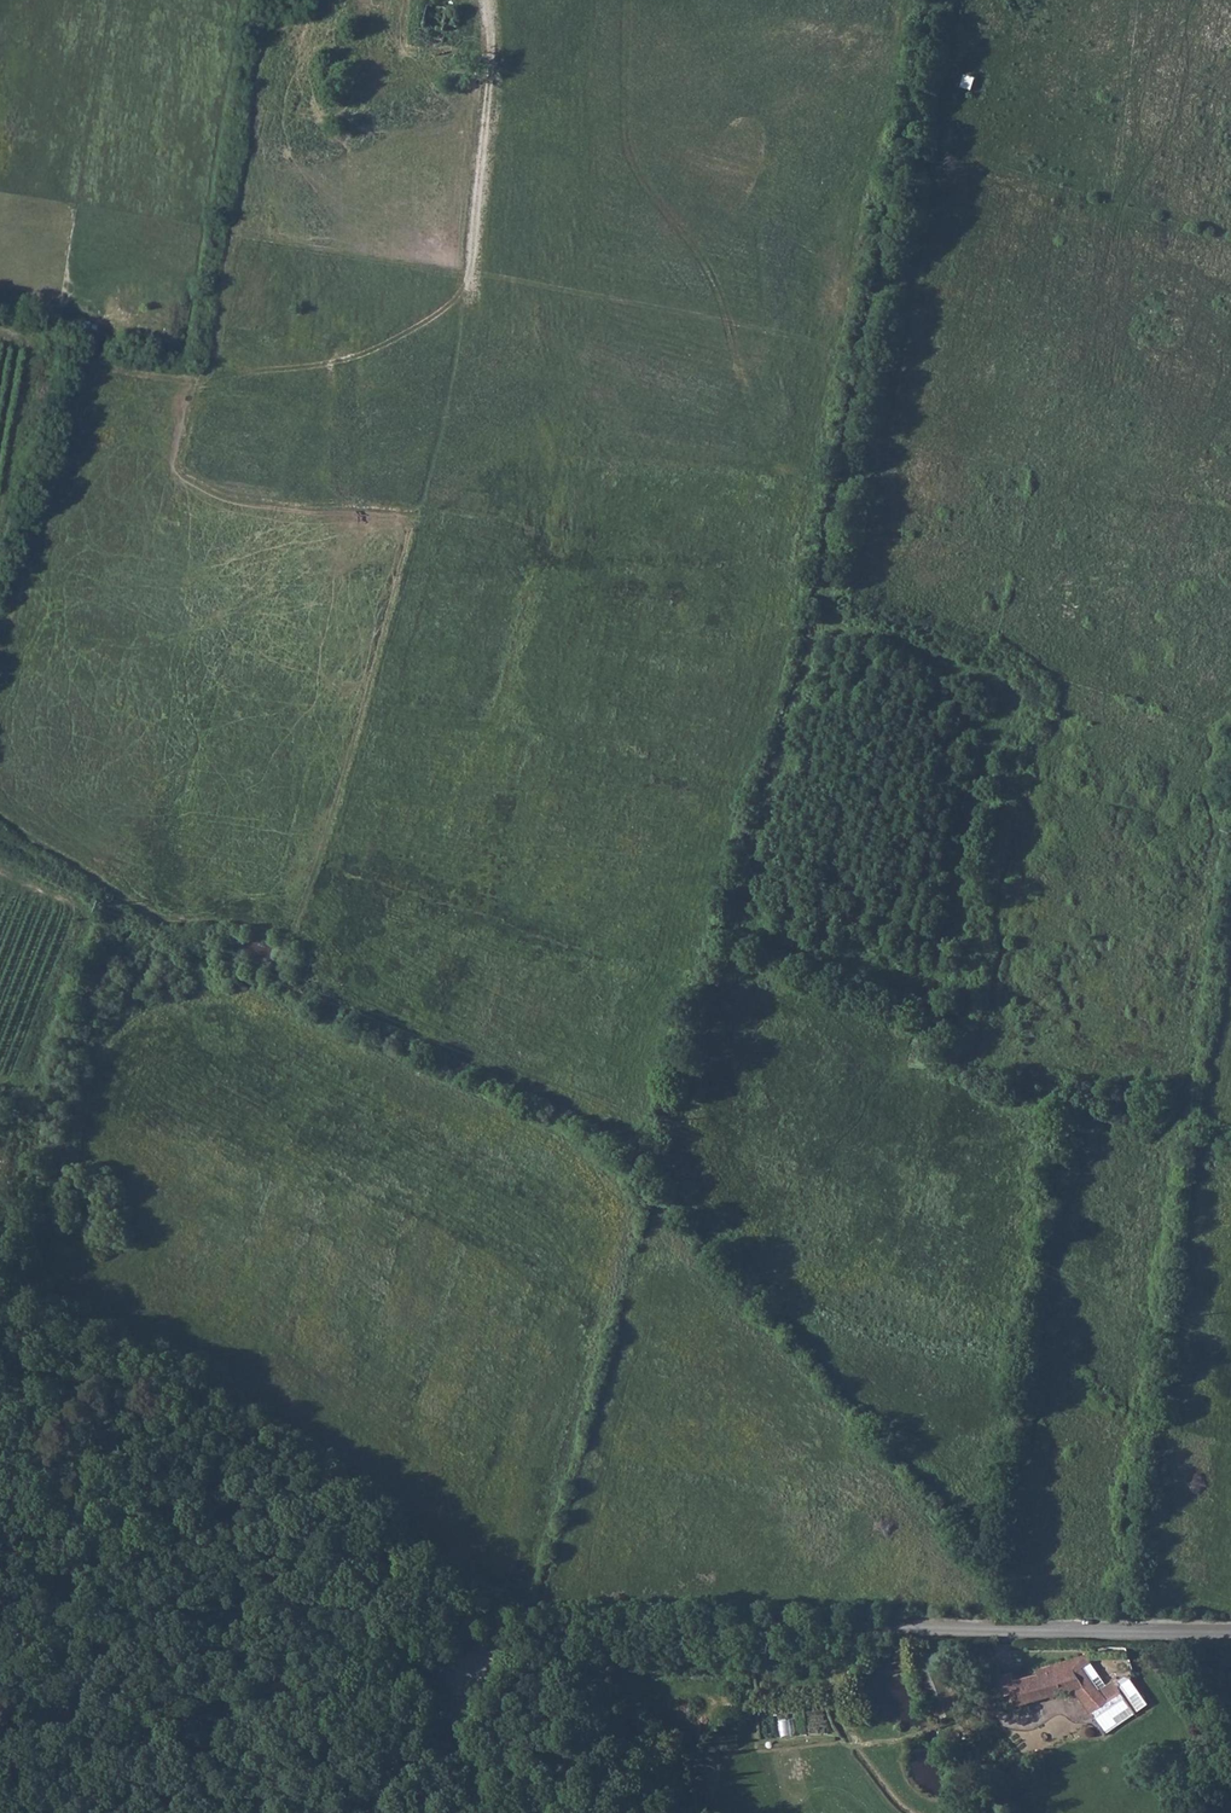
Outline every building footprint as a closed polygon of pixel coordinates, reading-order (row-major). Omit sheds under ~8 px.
[(1009,1681),(994,1685),(999,1699),(1006,1697),(1009,1706),(1069,1689),(1088,1713),(1097,1707),(1076,1679),(1066,1661),(1033,1669),(1035,1679),(1011,1685),(1009,1681)] [(956,1695),(944,1699),(948,1709),(959,1704),(956,1695)] [(943,1696),(927,1701),(934,1718),(949,1713),(948,1709),(944,1699),(943,1696)]
